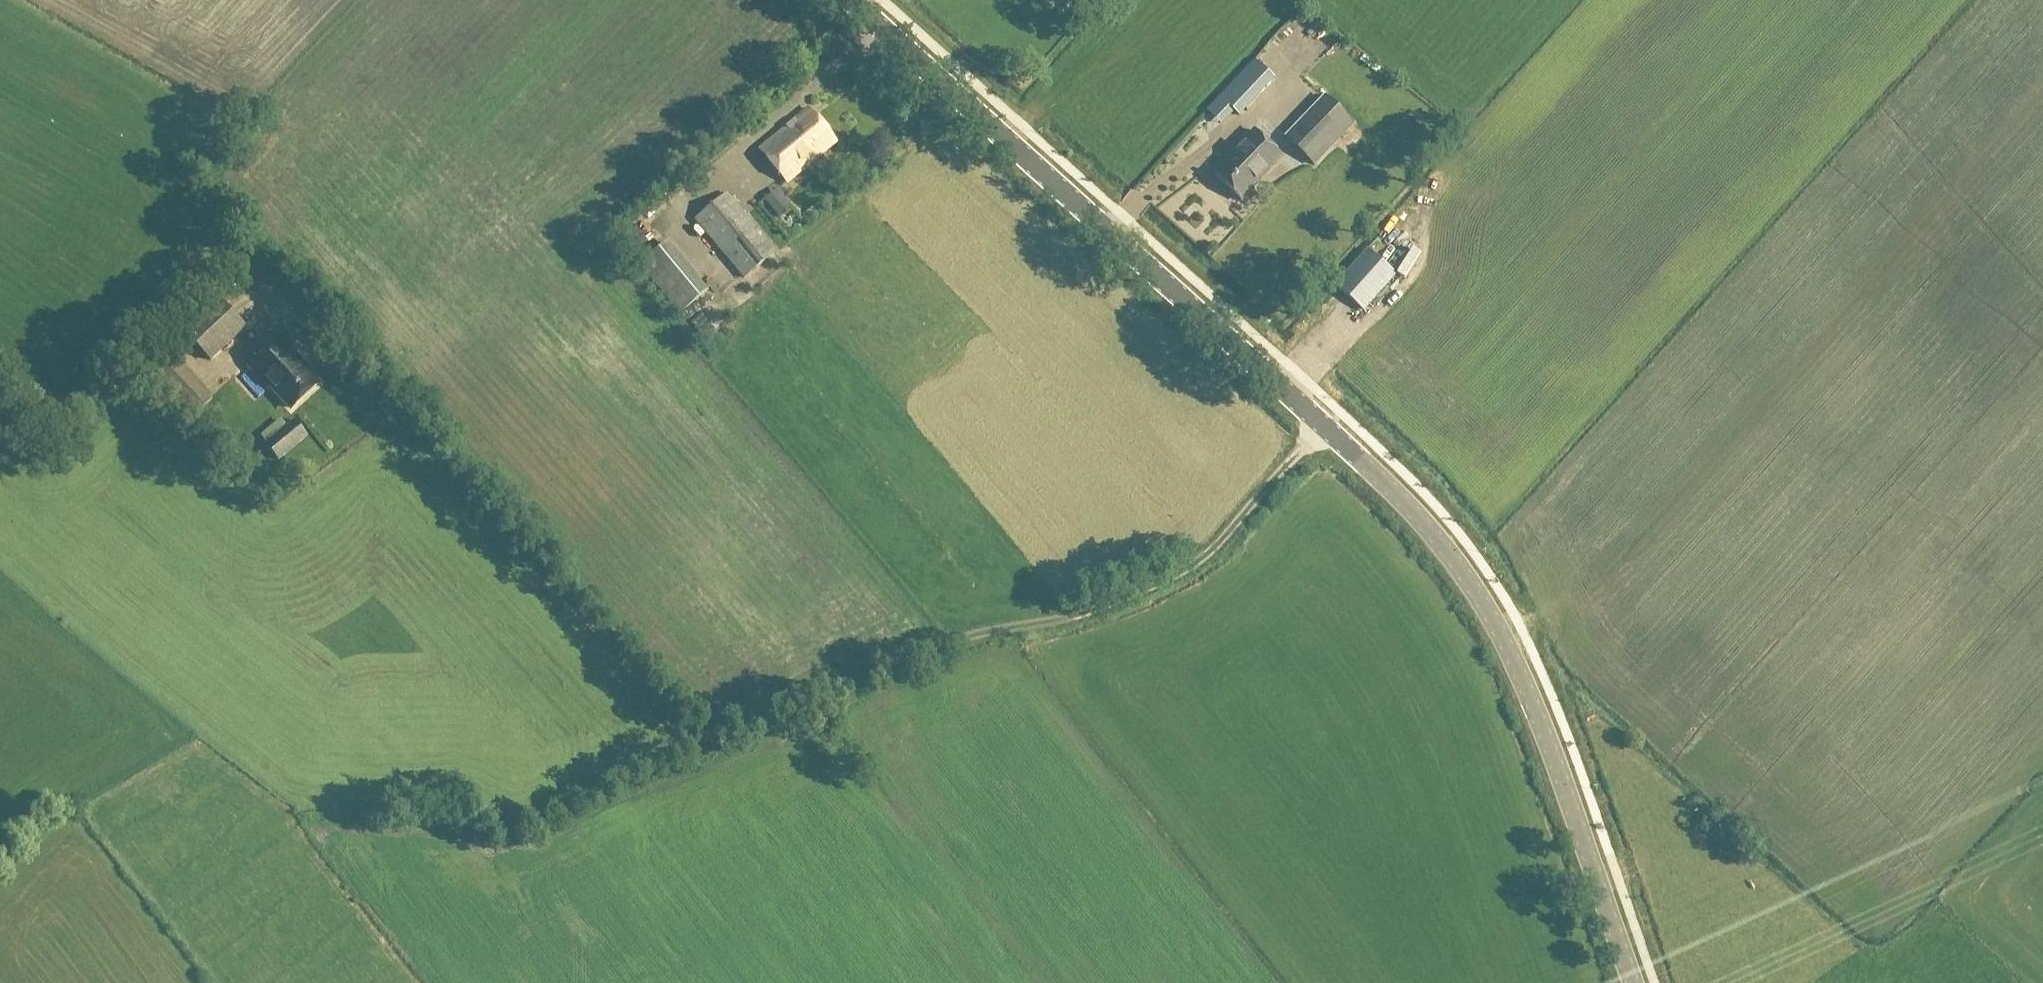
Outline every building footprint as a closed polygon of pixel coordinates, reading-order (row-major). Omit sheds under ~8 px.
[(1217,100),(1236,118),(1271,79),(1252,62),(1217,100)] [(1311,167),(1350,126),(1320,98),(1282,139),(1311,167)] [(784,185),(833,145),(806,112),(757,153),(784,185)] [(1239,203),(1279,160),(1250,132),(1231,153),(1232,154),(1211,177),(1239,203)] [(782,216),(793,207),(779,191),(768,199),(782,216)] [(742,280),(773,253),(723,196),(693,223),(742,280)] [(677,315),(704,293),(665,246),(638,268),(677,315)] [(1394,247),(1385,257),(1396,266),(1405,256),(1394,247)] [(1361,312),(1393,277),(1366,252),(1334,288),(1361,312)] [(208,363),(215,356),(238,335),(244,328),(215,300),(180,332),(208,363)] [(279,339),(245,368),(264,391),(268,389),(288,412),(318,386),(279,339)] [(135,374),(181,423),(210,399),(165,350),(135,374)] [(285,428),(279,421),(258,438),(265,445),(263,447),(276,462),(305,438),(292,423),(285,428)]
